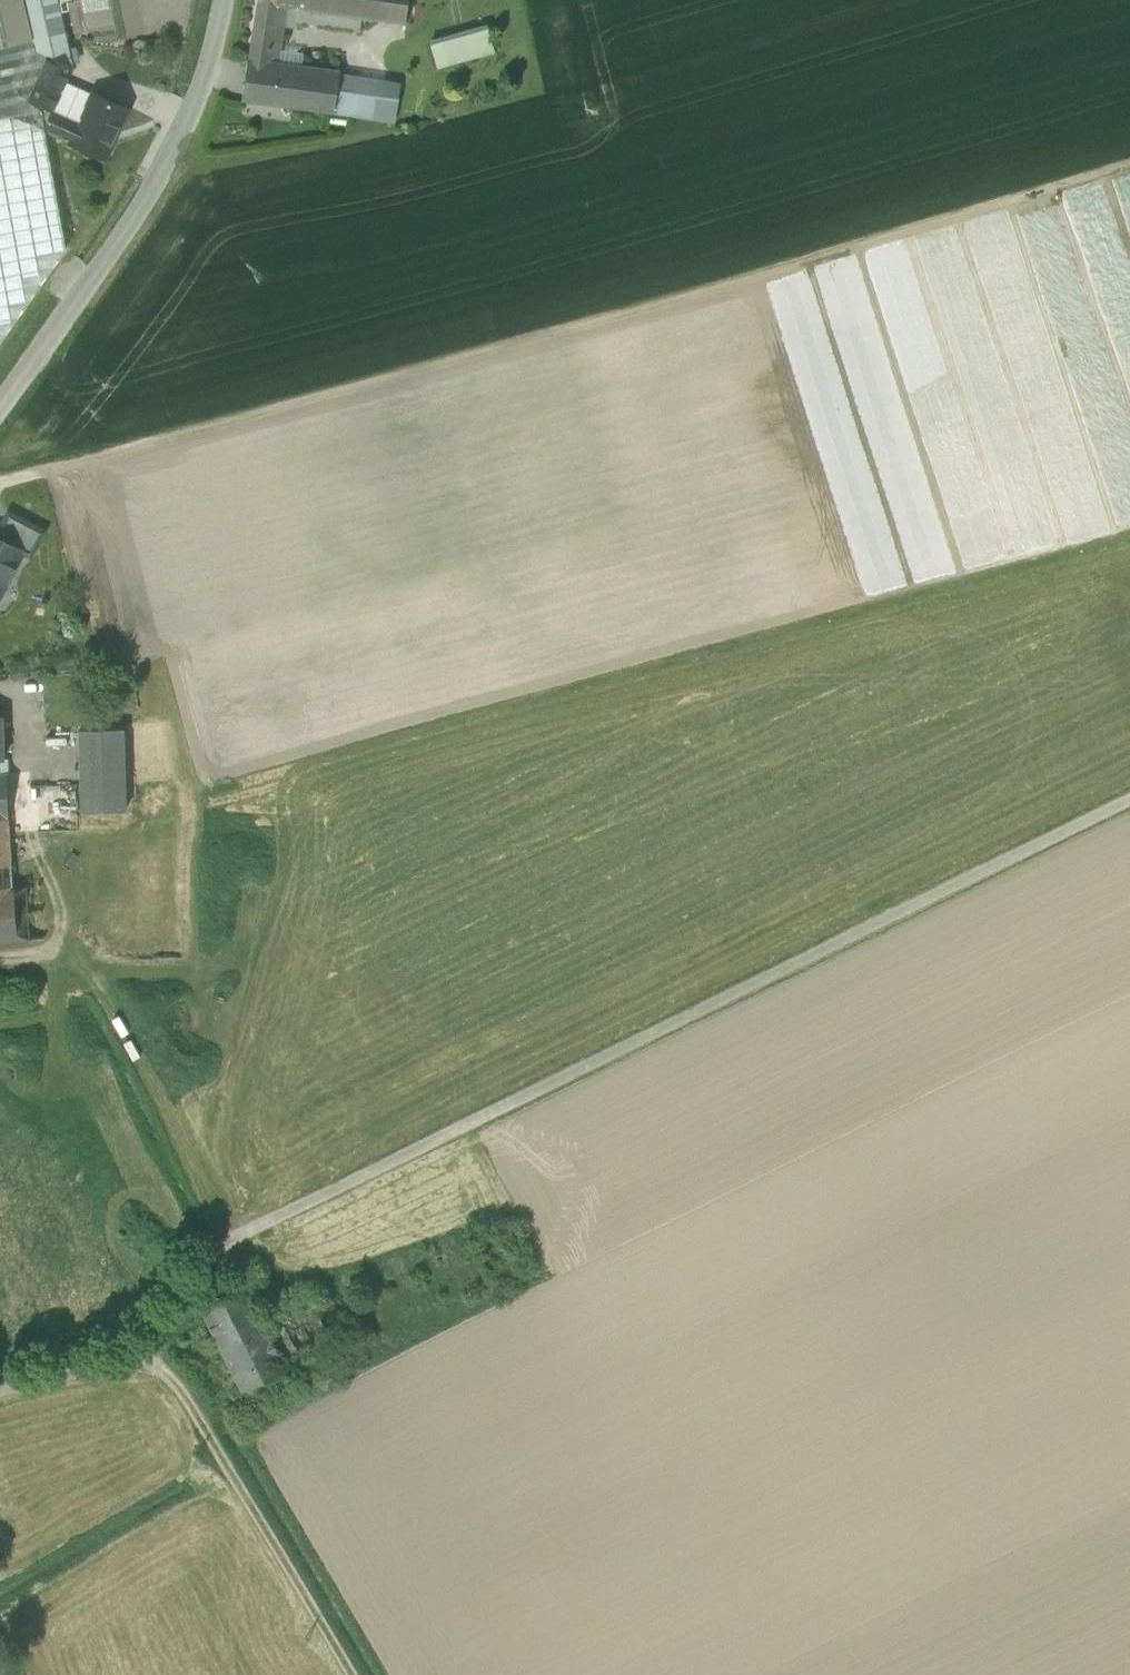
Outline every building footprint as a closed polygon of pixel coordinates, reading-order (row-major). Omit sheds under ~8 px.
[(35,217),(0,226),(0,340),(66,249),(44,129),(52,111),(28,100),(19,96),(17,90),(36,49),(24,0),(0,0),(0,74),(35,217)] [(36,49),(37,51),(49,55),(73,65),(58,0),(24,0),(36,49)] [(253,30),(282,36),(286,5),(285,5),(286,0),(258,0),(253,30)] [(285,5),(286,5),(295,6),(294,16),(360,27),(362,16),(406,22),(409,0),(286,0),(285,5)] [(426,41),(435,67),(493,50),(485,23),(426,41)] [(282,36),(253,30),(251,46),(280,50),(282,36)] [(339,71),(277,62),(280,50),(251,46),(243,100),(332,112),(337,80),(339,71)] [(36,49),(17,90),(19,96),(28,100),(49,55),(37,51),(36,49)] [(73,65),(49,55),(28,100),(52,111),(53,111),(53,109),(66,81),(73,65)] [(35,217),(0,74),(0,226),(35,217)] [(396,88),(337,80),(332,112),(391,120),(396,88)] [(93,93),(66,81),(53,109),(80,121),(93,93)] [(127,108),(93,93),(80,121),(53,109),(53,111),(52,111),(44,129),(71,141),(71,142),(104,157),(127,108)] [(8,512),(0,528),(0,539),(23,551),(22,553),(31,557),(44,531),(8,512)] [(22,553),(23,551),(0,539),(0,595),(22,553)] [(123,729),(79,730),(81,810),(126,809),(123,729)] [(0,772),(0,886),(12,885),(10,862),(9,862),(6,819),(7,819),(6,772),(0,772)] [(43,936),(39,883),(12,885),(0,886),(0,940),(43,936)] [(245,1287),(200,1309),(221,1351),(266,1329),(245,1287)] [(282,1360),(283,1360),(309,1346),(328,1336),(312,1306),(266,1329),(282,1360)] [(266,1329),(221,1351),(240,1390),(286,1366),(283,1360),(282,1360),(266,1329)]
